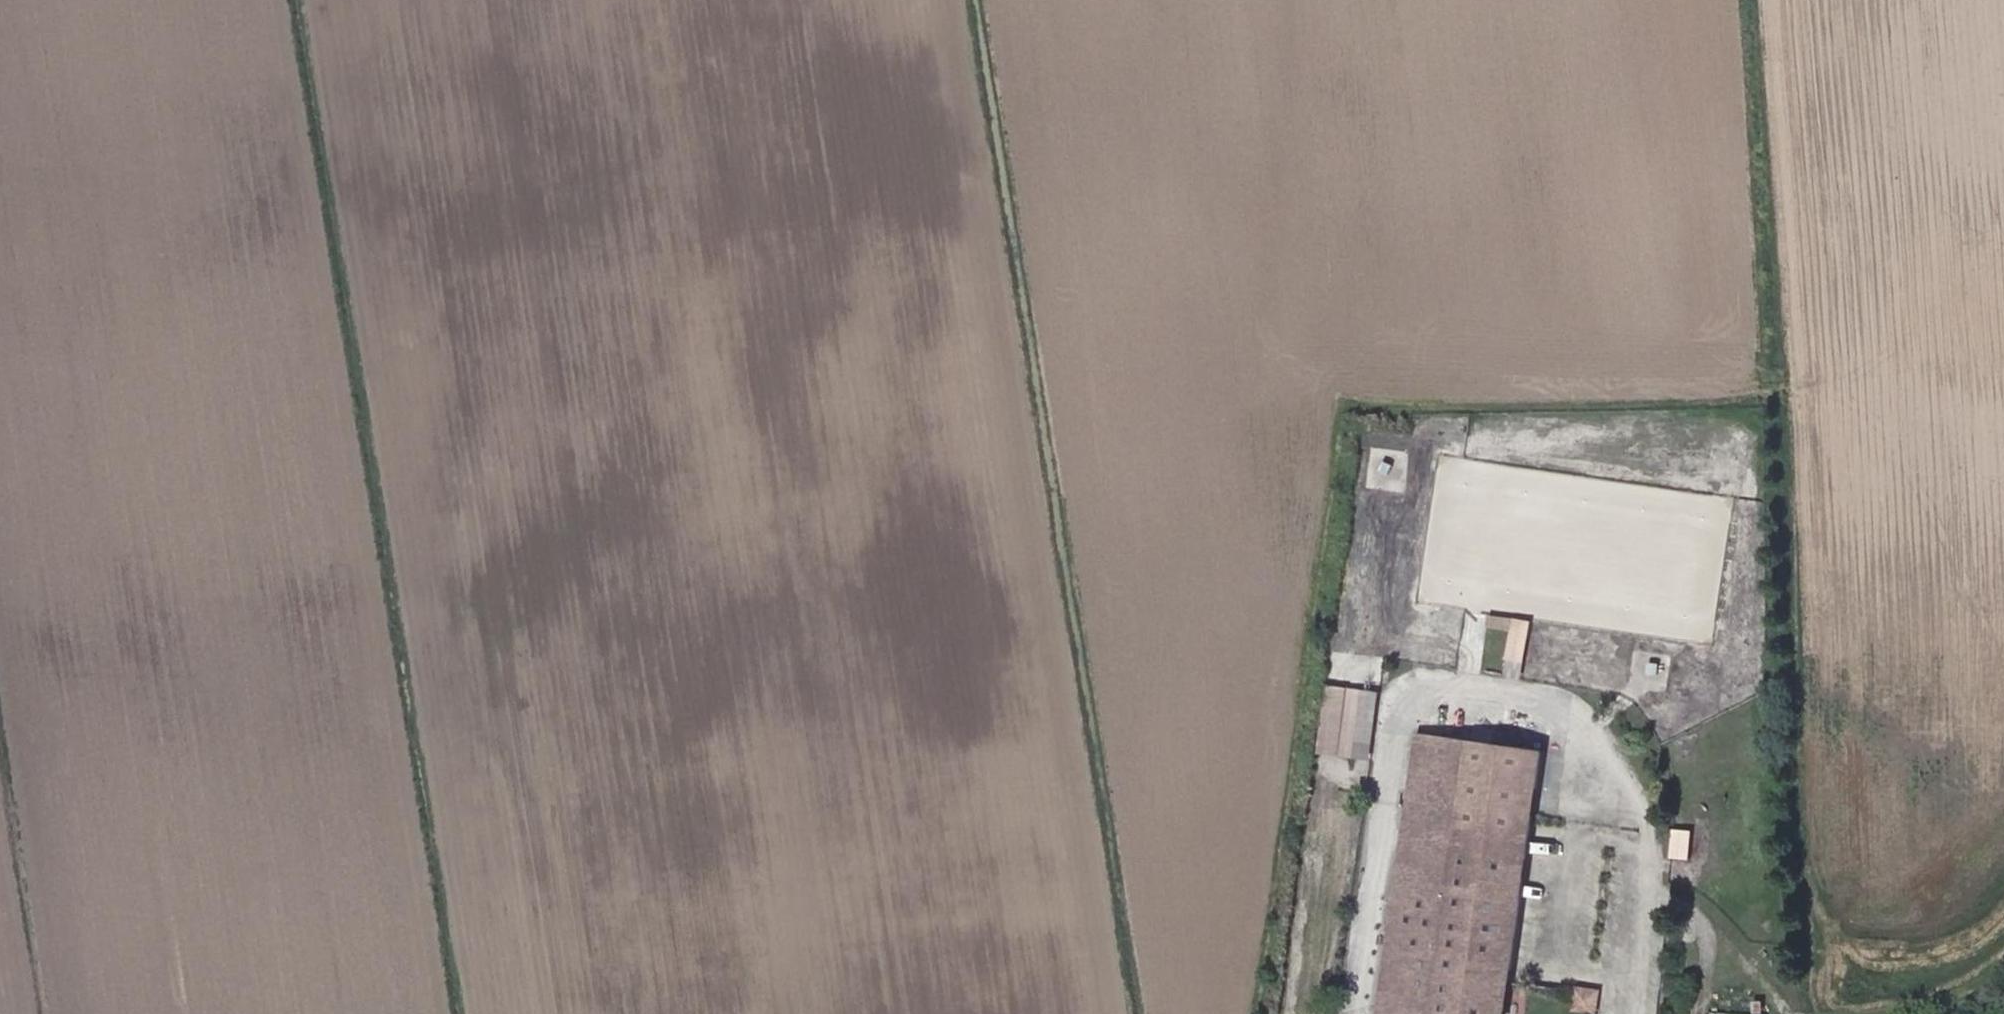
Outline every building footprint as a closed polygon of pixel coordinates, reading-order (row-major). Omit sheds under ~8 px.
[(1488,613),(1485,627),(1510,633),(1513,619),(1488,613)] [(1505,657),(1503,677),(1521,679),(1523,659),(1505,657)] [(1323,684),(1318,755),(1373,759),(1378,688),(1323,684)] [(1382,1013),(1507,1013),(1545,751),(1423,735),(1382,1013)] [(1597,1013),(1598,1013),(1601,988),(1575,985),(1572,1011),(1597,1013)]
